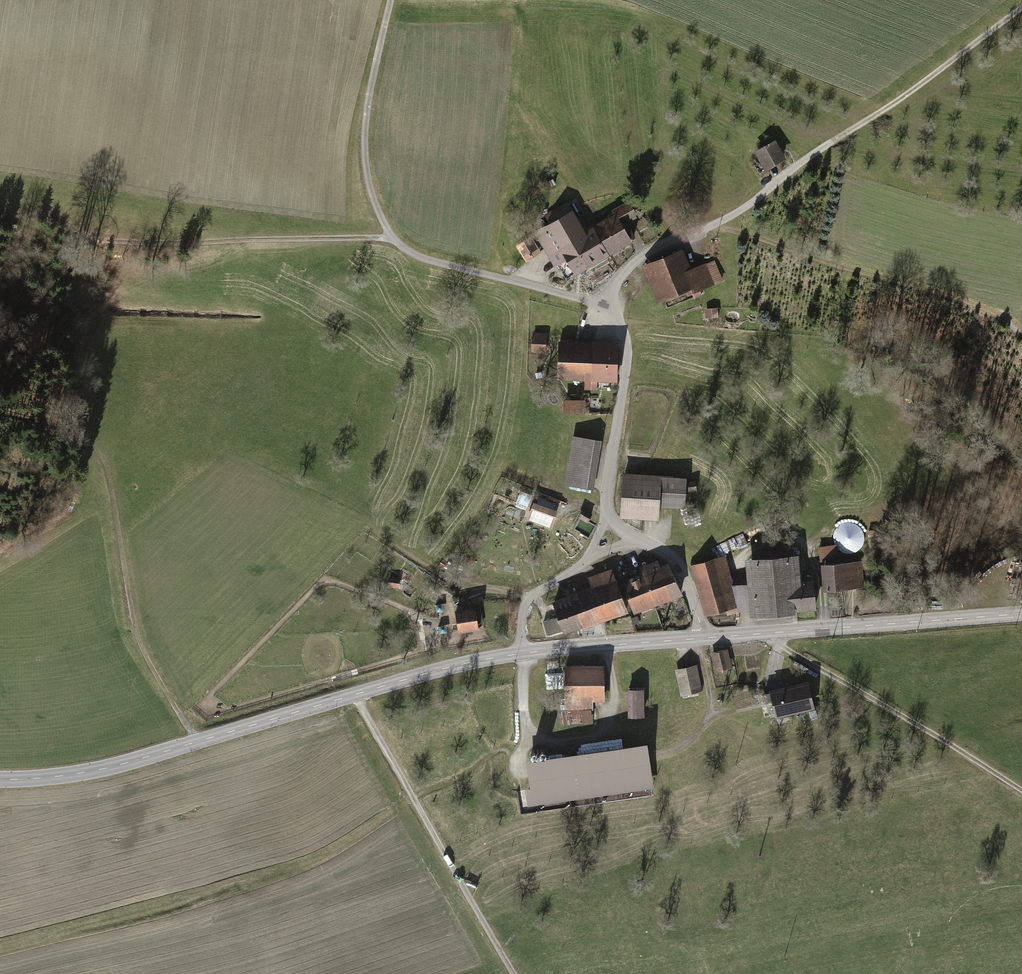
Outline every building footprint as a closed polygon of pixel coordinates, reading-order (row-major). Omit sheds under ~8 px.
[(752,150),(763,169),(785,158),(775,138),(752,150)] [(591,225),(608,255),(636,239),(626,223),(637,217),(627,201),(611,210),(613,213),(591,225)] [(574,275),(608,255),(591,225),(557,245),(558,248),(548,254),(555,266),(565,260),(574,275)] [(516,246),(524,261),(540,253),(532,238),(516,246)] [(641,267),(657,303),(685,290),(687,296),(692,294),(695,299),(701,296),(699,291),(722,280),(713,262),(691,272),(681,248),(641,267)] [(717,309),(704,309),(704,318),(717,318),(717,309)] [(532,355),(545,356),(546,334),(532,334),(532,355)] [(558,341),(557,379),(583,380),(583,390),(596,390),(596,380),(616,381),(618,343),(558,341)] [(584,398),(561,399),(561,414),(584,414),(584,398)] [(600,439),(572,435),(565,486),(593,490),(600,439)] [(657,521),(658,506),(659,475),(660,473),(622,471),(619,518),(657,521)] [(685,477),(659,475),(658,506),(683,507),(684,493),(685,482),(685,477)] [(696,492),(695,481),(685,482),(684,493),(696,492)] [(518,504),(528,507),(531,497),(521,494),(518,504)] [(532,502),(526,520),(550,528),(557,510),(532,502)] [(583,509),(578,517),(587,523),(592,515),(583,509)] [(821,561),(823,590),(863,587),(862,559),(835,561),(834,554),(837,554),(836,544),(818,545),(819,561),(821,561)] [(749,610),(749,614),(755,613),(755,620),(791,617),(790,610),(816,608),(813,576),(799,577),(797,552),(744,556),(747,583),(739,583),(733,584),(737,611),(742,611),(749,610)] [(690,567),(704,615),(724,609),(726,615),(737,611),(733,584),(725,556),(690,567)] [(640,572),(646,586),(664,579),(658,565),(656,559),(638,566),(640,572)] [(664,579),(672,599),(680,595),(667,562),(658,565),(664,579)] [(593,599),(617,590),(610,569),(585,577),(588,586),(593,599)] [(620,580),(634,614),(654,606),(646,586),(640,572),(620,580)] [(389,579),(389,588),(399,588),(399,578),(389,579)] [(654,606),(672,599),(664,579),(646,586),(654,606)] [(542,622),(548,638),(600,620),(593,599),(588,586),(550,598),(557,617),(542,622)] [(617,590),(593,599),(600,620),(625,612),(617,590)] [(453,608),(457,633),(478,629),(473,604),(453,608)] [(710,653),(715,672),(731,668),(726,649),(710,653)] [(592,700),(603,700),(603,664),(562,664),(563,725),(592,722),(592,700)] [(675,670),(681,698),(703,694),(697,665),(675,670)] [(767,690),(771,705),(809,695),(806,680),(767,690)] [(627,717),(643,717),(643,688),(627,688),(627,717)] [(809,695),(771,705),(775,720),(813,711),(809,695)] [(645,748),(531,765),(535,790),(529,791),(531,801),(650,783),(645,748)] [(546,749),(543,750),(540,752),(540,755),(541,758),(544,759),(547,759),(549,757),(550,754),(548,751),(546,749)] [(535,751),(532,751),(529,754),(529,757),(530,759),(532,761),(536,761),(538,759),(539,756),(537,753),(535,751)]
